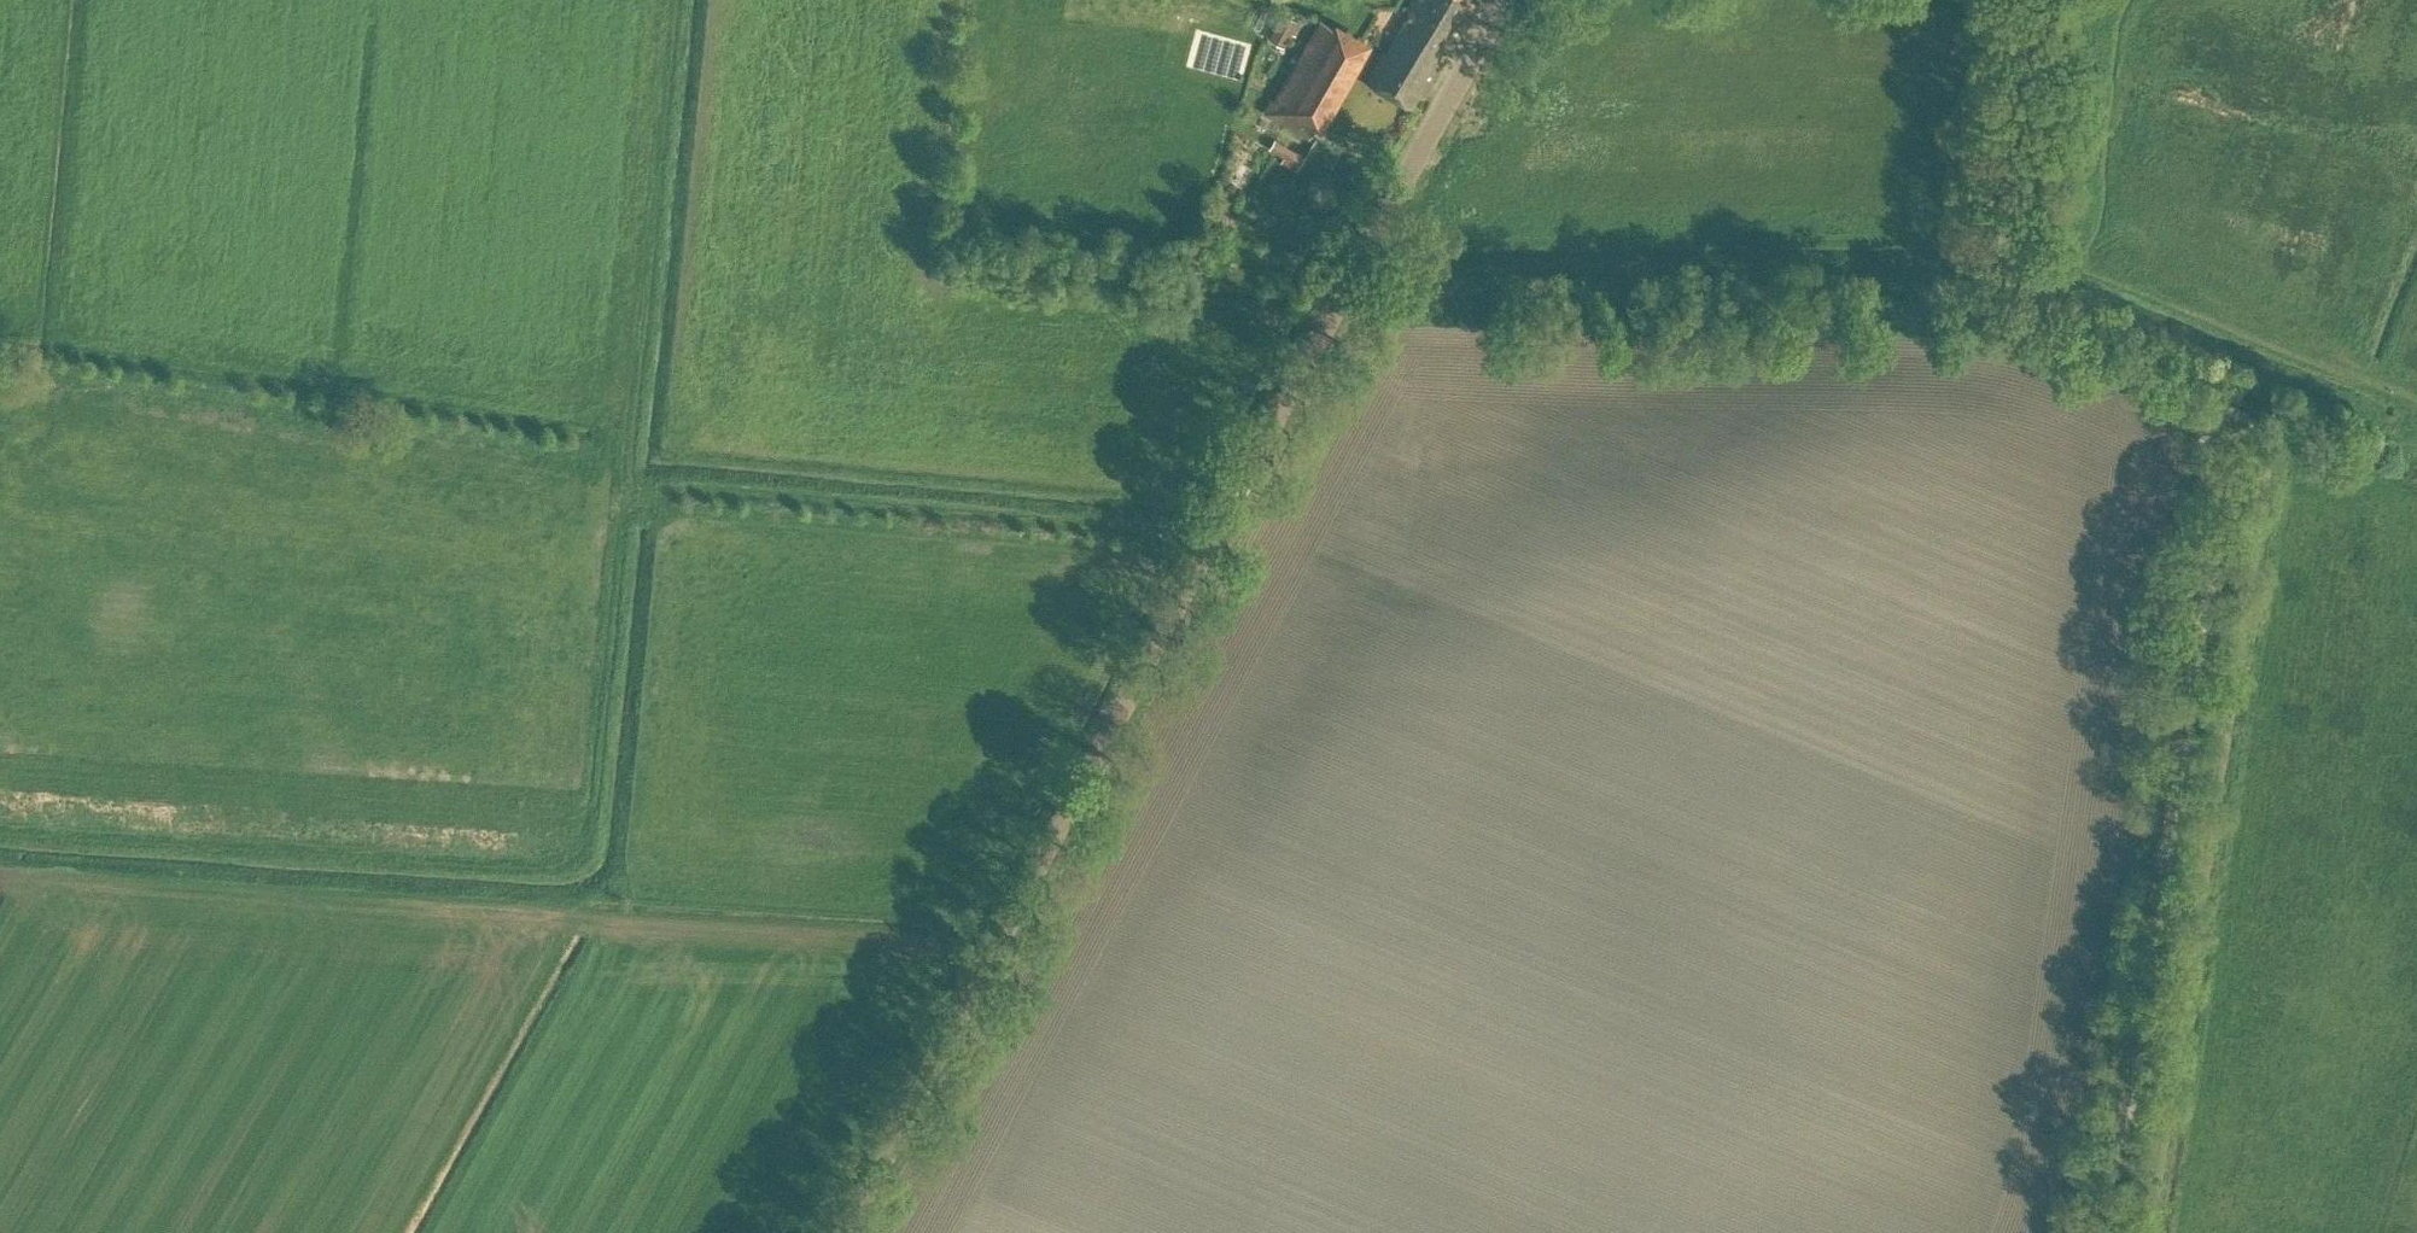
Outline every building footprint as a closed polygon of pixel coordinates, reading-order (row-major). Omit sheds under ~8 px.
[(1415,13),(1418,15),(1415,21),(1414,21),(1412,22),(1411,24),(1409,25),(1409,27),(1408,29),(1408,31),(1408,33),(1394,57),(1391,55),(1373,87),(1412,110),(1419,98),(1425,101),(1450,58),(1441,53),(1449,40),(1457,45),(1469,24),(1466,23),(1477,4),(1473,2),(1474,0),(1423,0),(1415,13)] [(1283,11),(1268,36),(1284,44),(1298,19),(1283,11)] [(1320,129),(1371,40),(1337,21),(1331,30),(1317,22),(1273,99),(1271,97),(1262,112),(1310,139),(1316,127),(1320,129)] [(1281,142),(1275,152),(1291,160),(1296,151),(1281,142)]
